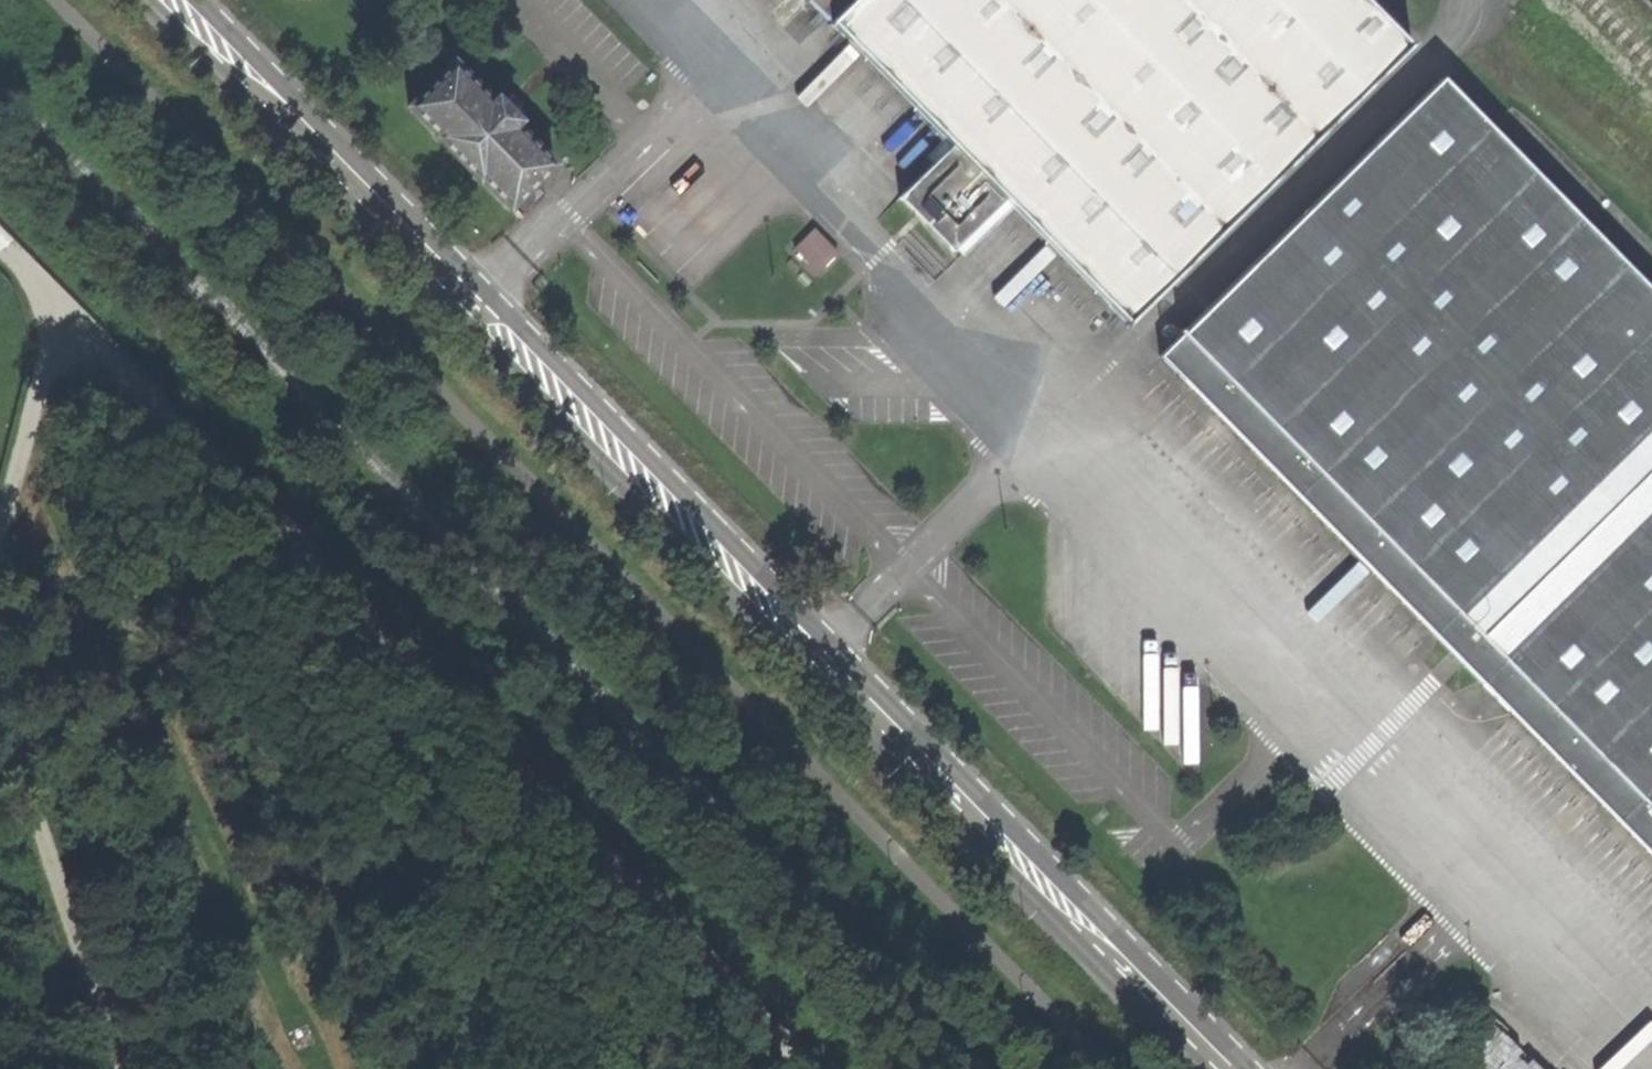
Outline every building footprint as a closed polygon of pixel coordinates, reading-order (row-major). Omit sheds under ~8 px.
[(1407,45),(1362,0),(805,0),(948,146),(895,196),(897,199),(903,195),(917,210),(920,207),(928,216),(924,220),(951,252),(1002,201),(1125,325),(1407,45)] [(507,206),(555,158),(514,117),(522,109),(498,85),(489,91),(451,55),(402,103),(436,136),(432,140),(452,160),(474,182),(479,178),(507,206)] [(1441,76),(1157,354),(1651,857),(1651,292),(1441,76)] [(811,228),(792,248),(816,271),(835,252),(811,228)]
